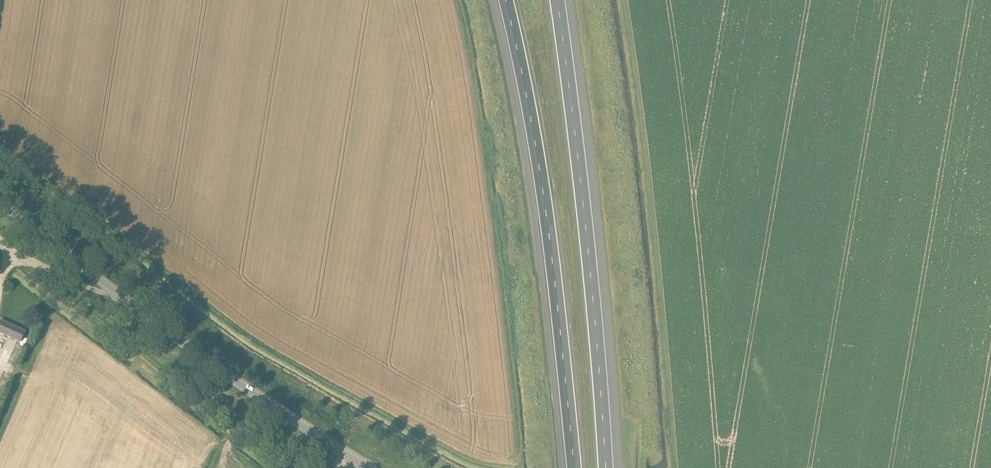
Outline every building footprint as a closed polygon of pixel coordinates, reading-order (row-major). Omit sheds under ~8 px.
[(21,343),(28,346),(32,335),(26,332),(0,321),(0,334),(21,343)] [(282,454),(279,458),(284,463),(288,459),(282,454)]
